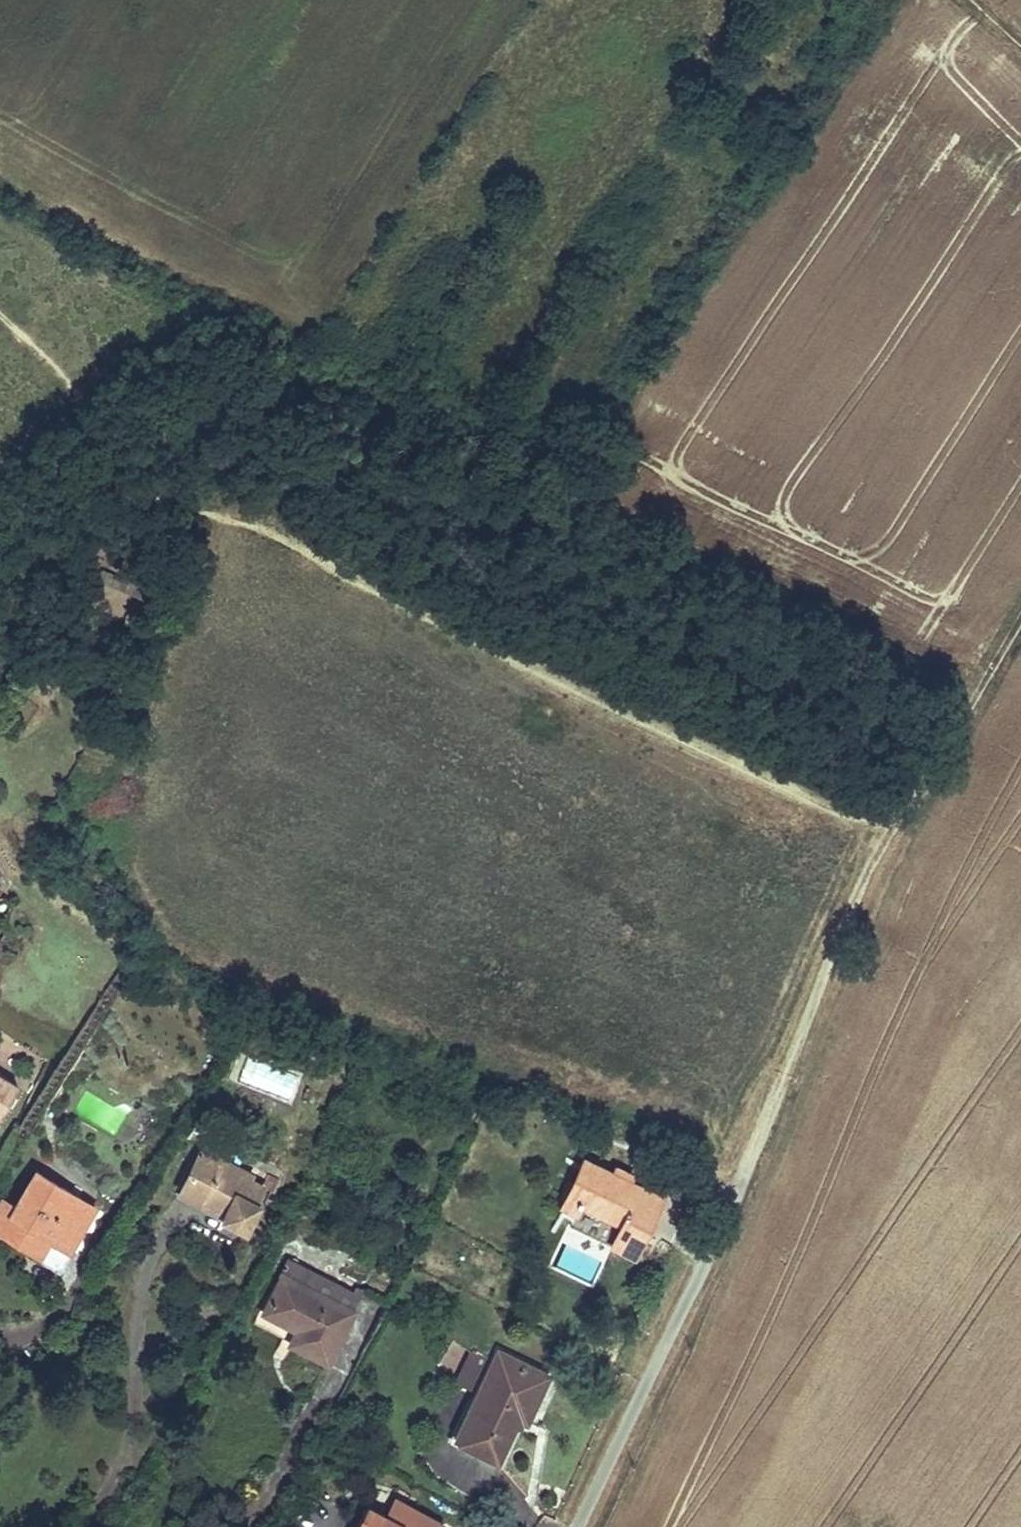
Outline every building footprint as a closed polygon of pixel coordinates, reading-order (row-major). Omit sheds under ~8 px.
[(20,1088),(0,1077),(0,1117),(20,1088)] [(202,1154),(183,1191),(206,1204),(209,1203),(225,1212),(224,1217),(245,1228),(258,1204),(253,1202),(260,1183),(250,1178),(253,1170),(221,1157),(219,1162),(202,1154)] [(589,1160),(561,1209),(616,1236),(613,1244),(635,1254),(663,1196),(589,1160)] [(0,1203),(0,1228),(56,1265),(92,1207),(37,1171),(15,1205),(3,1198),(0,1203)] [(288,1261),(257,1323),(284,1337),(279,1343),(325,1367),(359,1296),(288,1261)] [(503,1352),(457,1438),(503,1462),(530,1413),(533,1415),(547,1387),(521,1375),(526,1364),(503,1352)] [(526,1364),(521,1375),(547,1387),(552,1377),(526,1364)] [(360,1526),(446,1526),(447,1525),(397,1498),(386,1517),(371,1508),(360,1526)]
